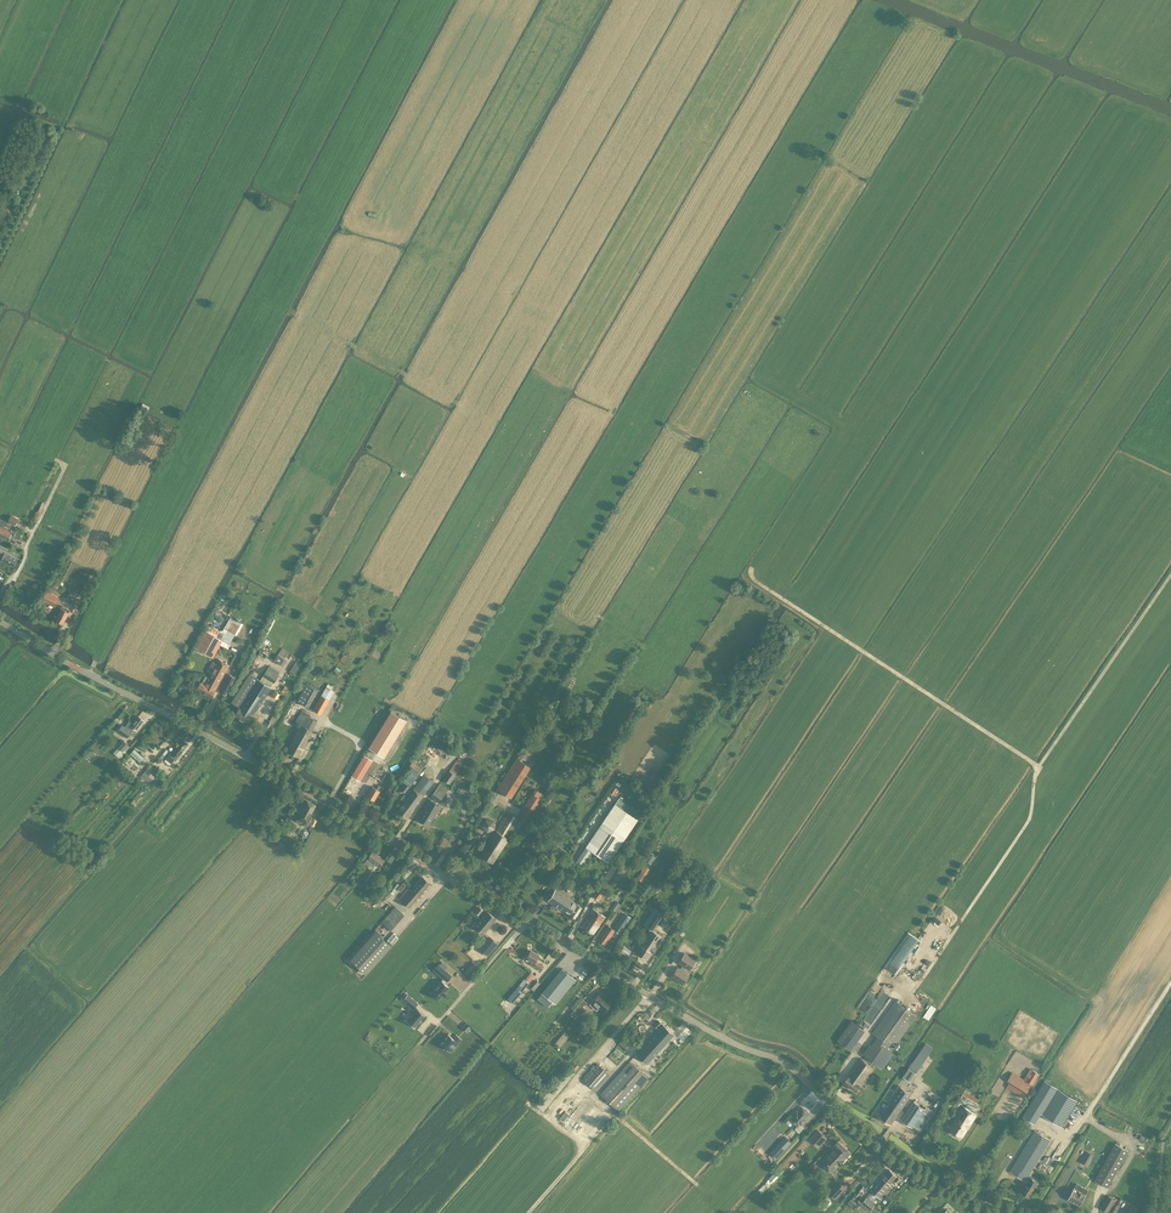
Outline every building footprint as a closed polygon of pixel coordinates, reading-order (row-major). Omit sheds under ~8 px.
[(8,521),(17,525),(19,518),(11,514),(8,521)] [(8,539),(11,532),(3,528),(5,522),(0,520),(0,536),(8,539)] [(13,566),(17,559),(14,558),(16,555),(0,547),(0,555),(3,557),(1,560),(13,566)] [(68,548),(61,561),(64,562),(70,549),(68,548)] [(59,598),(50,593),(45,590),(41,598),(46,600),(55,605),(59,598)] [(55,619),(63,624),(69,613),(70,610),(62,606),(61,608),(55,619)] [(241,623),(230,617),(224,628),(235,634),(241,623)] [(206,631),(197,649),(213,657),(222,640),(206,631)] [(282,666),(286,660),(278,654),(274,660),(282,666)] [(212,661),(207,670),(211,672),(209,677),(219,683),(229,665),(219,659),(216,664),(212,661)] [(268,666),(262,676),(273,682),(277,676),(273,673),(274,670),(268,666)] [(226,695),(235,678),(229,674),(220,691),(226,695)] [(246,712),(252,716),(270,687),(249,674),(231,703),(239,707),(236,711),(240,713),(241,712),(245,714),(246,712)] [(215,690),(219,683),(209,677),(205,684),(204,684),(200,682),(197,689),(212,697),(215,690)] [(286,691),(289,688),(280,682),(277,685),(286,691)] [(308,707),(318,690),(307,684),(306,685),(303,690),(297,701),(308,707)] [(321,714),(329,699),(321,695),(313,710),(321,714)] [(302,710),(295,721),(300,724),(304,726),(312,730),(317,721),(309,717),(310,714),(302,710)] [(384,757),(406,720),(390,710),(390,711),(368,747),(384,757)] [(241,712),(240,713),(236,711),(234,715),(247,724),(252,716),(246,712),(245,714),(241,712)] [(268,720),(265,725),(269,727),(275,717),(272,715),(269,721),(268,720)] [(129,721),(125,727),(131,731),(133,727),(137,730),(144,720),(138,716),(133,723),(130,721),(129,721)] [(309,735),(312,730),(304,726),(300,724),(293,738),(294,739),(287,751),(300,757),(311,736),(309,735)] [(122,725),(118,731),(127,738),(132,732),(131,731),(125,727),(122,725)] [(433,736),(430,741),(440,745),(442,741),(433,736)] [(113,753),(120,759),(127,751),(126,751),(130,746),(128,745),(123,741),(122,739),(116,746),(118,747),(113,753)] [(171,754),(170,755),(175,759),(174,760),(175,761),(177,758),(188,744),(182,739),(171,754)] [(134,749),(130,754),(139,762),(143,757),(134,749)] [(91,750),(86,756),(90,759),(95,753),(91,750)] [(165,759),(171,763),(174,760),(175,759),(170,755),(169,754),(165,759)] [(372,759),(367,756),(364,754),(352,774),(360,779),(372,759)] [(518,756),(497,789),(510,797),(529,766),(520,760),(521,757),(518,756)] [(134,761),(130,757),(125,763),(129,767),(134,761)] [(405,784),(400,790),(405,793),(422,769),(412,761),(409,765),(414,768),(403,782),(405,784)] [(150,765),(140,777),(149,785),(153,780),(156,777),(151,773),(155,769),(150,765)] [(450,771),(443,780),(449,784),(455,775),(450,771)] [(404,801),(397,811),(406,818),(434,782),(424,774),(408,796),(404,794),(400,799),(404,801)] [(440,801),(447,790),(448,789),(439,784),(436,788),(431,795),(440,801)] [(372,786),(366,795),(374,800),(382,787),(379,785),(376,789),(372,786)] [(466,799),(471,792),(462,787),(457,794),(466,799)] [(492,834),(479,855),(492,863),(508,838),(514,829),(520,833),(544,794),(537,789),(519,819),(508,812),(494,835),(492,834)] [(619,797),(574,863),(580,867),(591,851),(608,862),(642,813),(619,797)] [(304,798),(293,820),(307,826),(312,817),(309,816),(315,804),(304,798)] [(427,799),(416,818),(431,827),(436,818),(435,817),(440,806),(427,799)] [(486,819),(482,825),(487,831),(494,828),(493,821),(486,819)] [(379,867),(383,860),(377,855),(378,854),(373,850),(367,858),(368,858),(366,861),(365,861),(363,864),(367,867),(369,864),(373,867),(375,864),(379,867)] [(647,862),(652,865),(657,857),(653,854),(647,862)] [(606,884),(616,868),(612,865),(602,881),(606,884)] [(641,881),(649,868),(645,866),(637,878),(641,881)] [(411,890),(418,896),(430,883),(423,877),(411,890)] [(658,890),(663,883),(659,880),(654,888),(658,890)] [(593,891),(591,894),(599,899),(607,888),(601,884),(595,892),(593,891)] [(418,896),(411,890),(408,888),(399,899),(409,907),(418,896)] [(555,889),(548,900),(575,918),(582,907),(576,903),(555,889)] [(616,911),(621,904),(616,900),(611,908),(616,911)] [(382,922),(390,930),(403,916),(394,908),(382,922)] [(593,934),(605,917),(593,908),(581,926),(593,934)] [(654,908),(643,924),(650,929),(650,928),(652,930),(663,914),(654,908)] [(484,933),(496,919),(487,911),(475,926),(484,933)] [(608,925),(598,939),(605,944),(612,935),(615,937),(618,932),(619,933),(630,916),(625,912),(613,929),(608,925)] [(650,929),(635,951),(647,959),(662,937),(652,930),(650,928),(650,929)] [(930,937),(929,940),(931,941),(932,938),(936,939),(938,931),(926,928),(923,937),(926,938),(927,936),(930,937)] [(366,974),(391,945),(375,931),(350,959),(366,974)] [(387,940),(392,944),(399,937),(394,933),(387,940)] [(487,956),(497,944),(488,936),(478,948),(487,956)] [(626,958),(631,951),(623,946),(619,953),(626,958)] [(531,950),(526,957),(531,961),(530,963),(541,970),(544,966),(535,960),(538,955),(531,950)] [(677,967),(671,976),(682,984),(689,975),(686,973),(688,969),(689,969),(695,960),(684,953),(678,962),(682,965),(680,969),(677,967)] [(431,993),(438,999),(442,995),(443,995),(445,992),(449,987),(444,983),(446,981),(451,975),(445,970),(439,965),(439,964),(434,970),(443,979),(441,981),(431,993)] [(542,993),(540,996),(549,1004),(552,1001),(555,1004),(575,980),(562,969),(542,993)] [(512,1002),(521,992),(533,978),(529,975),(527,977),(526,976),(516,989),(508,998),(512,1002)] [(600,992),(589,1004),(596,1010),(598,1008),(603,1012),(611,1002),(600,992)] [(402,1000),(415,1011),(406,1021),(414,1028),(424,1015),(415,1007),(418,1004),(407,995),(402,1000)] [(581,998),(571,1009),(573,1010),(573,1009),(582,999),(581,998)] [(573,1010),(569,1014),(576,1020),(580,1015),(586,1007),(584,1005),(586,1002),(582,999),(573,1009),(573,1010)] [(893,1054),(891,1052),(917,1015),(895,1000),(872,1032),(878,1036),(865,1054),(877,1064),(883,1068),(893,1054)] [(652,1036),(663,1045),(673,1034),(663,1024),(660,1028),(658,1026),(661,1023),(658,1020),(654,1025),(655,1026),(655,1027),(656,1028),(656,1029),(657,1030),(652,1036)] [(850,1048),(864,1029),(852,1020),(838,1040),(850,1048)] [(471,1028),(466,1023),(461,1027),(467,1033),(471,1028)] [(566,1030),(555,1043),(560,1047),(571,1034),(566,1030)] [(453,1038),(448,1034),(440,1044),(447,1050),(455,1042),(457,1044),(461,1039),(456,1034),(453,1038)] [(628,1051),(635,1043),(625,1034),(618,1042),(628,1051)] [(647,1063),(663,1045),(652,1036),(637,1053),(647,1063)] [(909,1068),(916,1072),(927,1056),(920,1052),(909,1068)] [(640,1070),(643,1066),(633,1057),(630,1061),(640,1070)] [(857,1091),(874,1067),(861,1058),(844,1081),(857,1091)] [(618,1110),(648,1078),(629,1061),(600,1094),(618,1110)] [(595,1090),(609,1074),(597,1063),(583,1079),(595,1090)] [(1030,1068),(1024,1079),(1033,1084),(1039,1074),(1030,1068)] [(1027,1092),(1031,1086),(1011,1074),(1007,1080),(1027,1092)] [(1035,1124),(1042,1114),(1062,1126),(1078,1100),(1045,1080),(1022,1116),(1035,1124)] [(901,1109),(912,1094),(900,1086),(890,1101),(901,1109)] [(1071,1090),(1069,1093),(1078,1098),(1080,1095),(1071,1090)] [(975,1095),(975,1096),(968,1093),(966,1097),(977,1102),(980,1097),(975,1095)] [(891,1124),(901,1109),(890,1101),(879,1116),(891,1124)] [(914,1101),(901,1119),(912,1127),(913,1125),(920,1130),(925,1123),(927,1119),(931,1113),(925,1109),(914,1101)] [(955,1133),(970,1110),(963,1106),(948,1129),(955,1133)] [(805,1118),(809,1113),(803,1107),(798,1112),(797,1111),(792,1116),(794,1117),(792,1120),(798,1125),(795,1129),(799,1133),(805,1127),(802,1124),(806,1119),(805,1118)] [(962,1137),(977,1115),(970,1110),(955,1133),(962,1137)] [(819,1145),(826,1137),(818,1130),(811,1138),(819,1145)] [(1035,1130),(1010,1171),(1027,1182),(1022,1192),(1029,1196),(1037,1181),(1028,1176),(1050,1140),(1035,1130)] [(785,1137),(771,1152),(777,1158),(791,1142),(785,1137)] [(834,1147),(821,1161),(832,1172),(851,1152),(838,1140),(833,1146),(834,1147)] [(1107,1188),(1128,1150),(1115,1143),(1095,1180),(1107,1188)] [(1087,1165),(1093,1155),(1087,1152),(1081,1162),(1087,1165)] [(774,1182),(784,1171),(780,1167),(770,1178),(774,1182)] [(889,1169),(871,1190),(879,1197),(881,1198),(886,1192),(884,1191),(894,1179),(897,1182),(900,1179),(898,1177),(897,1176),(889,1169)] [(762,1194),(770,1186),(766,1182),(759,1190),(762,1194)] [(836,1198),(845,1188),(838,1182),(829,1192),(836,1198)] [(1077,1184),(1072,1193),(1082,1199),(1087,1190),(1077,1184)] [(1082,1199),(1072,1193),(1069,1198),(1079,1204),(1082,1199)] [(1108,1211),(1114,1199),(1108,1196),(1101,1208),(1108,1211)] [(861,1200),(858,1203),(861,1206),(862,1205),(869,1211),(870,1210),(873,1207),(875,1204),(867,1197),(862,1202),(861,1200)] [(852,1199),(848,1203),(854,1208),(857,1204),(852,1199)]
